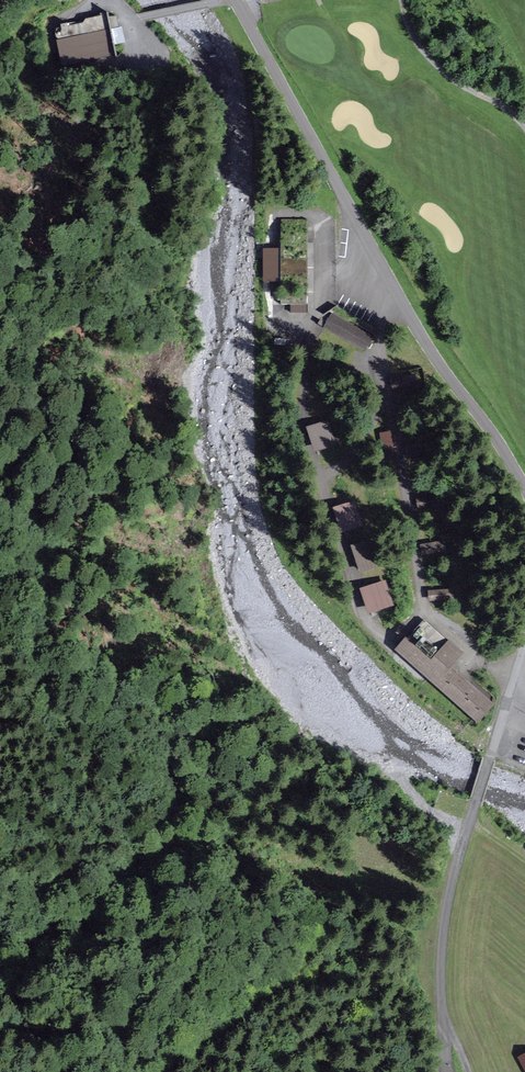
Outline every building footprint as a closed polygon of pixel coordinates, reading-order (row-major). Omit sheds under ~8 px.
[(117,18),(60,32),(60,69),(121,57),(117,18)] [(318,307),(311,307),(311,315),(330,327),(334,321),(318,311),(318,307)] [(370,354),(379,339),(337,317),(334,321),(330,327),(328,330),(370,354)] [(331,423),(311,430),(319,455),(339,449),(331,423)] [(397,434),(382,435),(383,455),(398,454),(397,434)] [(438,507),(438,495),(417,496),(418,508),(438,507)] [(355,502),(334,510),(342,534),(363,527),(355,502)] [(448,541),(422,548),(426,560),(452,553),(448,541)] [(357,547),(364,574),(383,569),(376,542),(357,547)] [(389,582),(366,590),(375,616),(398,608),(389,582)] [(458,590),(432,594),(434,608),(460,604),(458,590)] [(484,724),(500,705),(458,668),(469,655),(430,621),(402,653),(484,724)]
